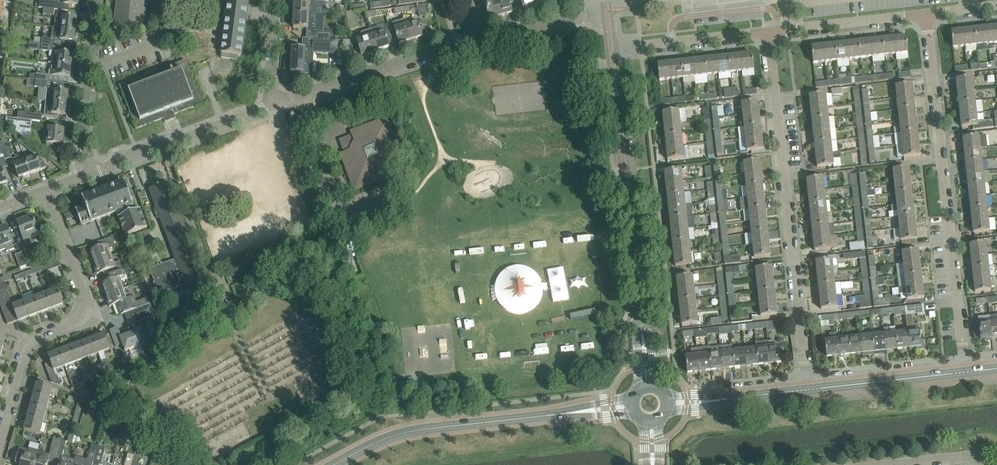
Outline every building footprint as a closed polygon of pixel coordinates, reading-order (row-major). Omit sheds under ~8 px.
[(39,8),(44,8),(55,10),(55,4),(49,3),(50,0),(40,0),(39,8)] [(115,24),(121,25),(121,28),(135,30),(135,27),(142,28),(145,0),(117,0),(115,24)] [(156,21),(164,22),(167,0),(159,0),(156,21)] [(221,53),(221,58),(237,60),(238,55),(241,56),(248,0),(228,0),(221,53)] [(295,0),(294,14),(308,15),(317,15),(317,1),(295,0)] [(478,5),(479,11),(483,10),(485,17),(488,17),(489,19),(501,16),(497,0),(484,0),(485,3),(478,5)] [(509,0),(497,0),(501,16),(512,13),(509,0)] [(521,1),(524,10),(535,8),(534,0),(521,0),(521,1)] [(419,17),(420,17),(427,15),(425,4),(416,5),(419,17)] [(345,8),(345,7),(344,7),(344,6),(337,6),(337,16),(346,16),(345,8)] [(367,9),(358,10),(350,11),(351,12),(346,13),(347,17),(349,30),(358,27),(353,11),(367,9)] [(294,14),(293,28),(303,28),(307,28),(306,31),(316,31),(316,30),(316,22),(317,15),(308,15),(294,14)] [(77,18),(56,16),(55,27),(53,27),(76,30),(77,18)] [(404,19),(392,22),(394,28),(396,34),(397,38),(399,44),(411,40),(404,20),(404,19)] [(404,20),(411,40),(427,35),(424,27),(420,28),(418,21),(411,23),(410,19),(404,20)] [(988,44),(996,43),(996,26),(986,27),(988,44)] [(53,27),(52,39),(53,39),(60,40),(63,41),(64,41),(74,42),(75,38),(76,38),(77,31),(79,31),(79,30),(76,30),(53,27)] [(377,27),(371,29),(378,50),(389,46),(388,43),(393,42),(389,29),(384,31),(379,32),(377,27)] [(986,27),(974,29),(976,45),(977,51),(989,50),(988,44),(986,27)] [(363,38),(357,40),(362,55),(366,54),(367,55),(372,54),(372,52),(378,50),(371,29),(361,32),(363,38)] [(963,30),(964,46),(976,45),(974,29),(963,30)] [(306,31),(306,38),(307,38),(317,38),(330,39),(330,30),(317,30),(316,30),(316,31),(306,31)] [(964,46),(963,30),(951,31),(953,48),(964,46)] [(52,45),(53,39),(52,39),(34,36),(34,43),(37,44),(52,45)] [(906,36),(894,38),(896,54),(908,53),(906,36)] [(302,48),(303,48),(305,48),(305,49),(313,49),(313,50),(337,51),(337,40),(330,39),(317,38),(307,38),(306,38),(303,38),(302,48)] [(896,54),(894,38),(882,39),(884,55),(896,54)] [(872,57),(884,55),(882,39),(870,40),(872,57)] [(860,58),(872,57),(870,40),(859,42),(860,58)] [(849,59),(860,58),(859,42),(847,43),(849,59)] [(837,60),(849,59),(847,43),(835,44),(837,60)] [(7,54),(8,46),(0,44),(0,52),(7,54)] [(37,44),(37,50),(41,50),(50,51),(49,56),(53,56),(52,63),(72,66),(73,54),(62,52),(58,52),(58,46),(52,45),(37,44)] [(835,44),(823,45),(825,62),(837,60),(835,44)] [(813,63),(825,62),(823,45),(811,47),(813,63)] [(292,48),(291,73),(312,74),(313,53),(313,50),(313,49),(305,49),(303,49),(303,48),(302,48),(292,48)] [(752,53),(740,55),(742,71),(754,70),(752,53)] [(740,55),(728,56),(730,72),(742,71),(740,55)] [(718,74),(730,72),(728,56),(716,57),(718,74)] [(718,74),(716,57),(704,59),(706,75),(718,74)] [(978,64),(977,58),(974,59),(972,62),(972,64),(971,64),(971,70),(979,70),(978,64)] [(695,76),(706,75),(704,59),(693,60),(695,76)] [(683,78),(695,76),(693,60),(681,61),(683,78)] [(671,79),(683,78),(681,61),(669,63),(671,79)] [(49,75),(60,76),(70,78),(72,66),(52,63),(52,70),(49,70),(49,74),(49,75)] [(669,63),(657,64),(659,80),(671,79),(669,63)] [(121,84),(136,128),(166,119),(166,118),(201,106),(189,69),(162,78),(160,71),(121,84)] [(847,76),(839,77),(839,79),(839,80),(839,85),(852,84),(852,83),(851,76),(847,76)] [(972,77),(956,79),(957,91),(973,89),(972,77)] [(55,82),(48,81),(29,79),(27,79),(26,86),(45,88),(45,86),(48,86),(46,101),(67,104),(69,92),(54,90),(55,82)] [(896,86),(897,98),(913,96),(911,84),(896,86)] [(733,97),(732,91),(732,88),(723,89),(725,98),(733,97)] [(973,89),(957,91),(959,103),(975,101),(973,89)] [(825,94),(809,96),(811,108),(827,106),(825,95),(825,94)] [(897,98),(898,110),(914,108),(913,96),(897,98)] [(66,116),(67,104),(46,101),(44,116),(56,117),(56,114),(66,116)] [(759,113),(757,101),(741,103),(743,115),(759,113)] [(959,103),(960,115),(976,113),(975,101),(959,103)] [(828,118),(827,106),(811,108),(812,119),(828,118)] [(898,110),(899,122),(915,120),(914,108),(898,110)] [(680,122),(679,110),(663,112),(664,124),(680,122)] [(42,114),(28,113),(27,120),(33,120),(42,121),(42,114)] [(760,125),(759,113),(743,115),(744,127),(760,125)] [(993,127),(992,120),(977,122),(976,113),(960,115),(961,127),(972,126),(973,129),(993,127)] [(6,117),(6,122),(27,140),(31,135),(32,128),(33,120),(27,120),(6,117)] [(828,118),(812,119),(813,131),(829,130),(828,118)] [(341,153),(355,189),(391,175),(389,170),(392,169),(397,159),(395,157),(400,155),(386,119),(350,132),(352,136),(347,138),(347,139),(348,138),(349,141),(346,146),(344,147),(343,147),(345,152),(341,153)] [(899,122),(901,133),(917,132),(915,120),(899,122)] [(664,124),(665,136),(682,134),(680,122),(664,124)] [(35,124),(34,129),(48,130),(46,149),(62,151),(64,130),(51,128),(52,126),(35,124)] [(761,137),(760,125),(744,127),(746,139),(761,137)] [(831,141),(829,130),(813,131),(815,143),(831,141)] [(917,132),(901,133),(902,145),(918,144),(917,132)] [(665,136),(667,148),(683,146),(682,134),(665,136)] [(985,135),(963,138),(964,150),(980,148),(987,147),(985,135)] [(761,137),(746,139),(747,151),(763,149),(761,137)] [(28,141),(24,146),(30,151),(30,150),(34,146),(28,141)] [(816,155),(840,152),(832,153),(831,141),(815,143),(816,155)] [(918,144),(902,145),(903,157),(919,156),(918,144)] [(33,154),(36,153),(41,157),(44,154),(34,146),(30,150),(30,151),(33,154)] [(668,160),(684,158),(683,146),(667,148),(668,160)] [(8,147),(2,149),(4,154),(5,159),(11,157),(8,147)] [(964,150),(965,162),(981,160),(980,148),(964,150)] [(840,152),(816,155),(817,167),(828,166),(833,165),(833,159),(840,158),(840,152)] [(0,156),(0,167),(1,169),(2,168),(8,166),(5,159),(4,154),(0,156)] [(14,164),(15,168),(19,178),(30,174),(25,160),(23,155),(12,159),(14,164)] [(39,163),(36,156),(25,160),(30,174),(46,168),(44,161),(39,163)] [(981,160),(965,162),(967,174),(983,172),(981,160)] [(744,162),(745,174),(761,172),(759,161),(744,162)] [(893,169),(894,181),(910,180),(909,168),(893,169)] [(666,183),(683,181),(681,169),(665,171),(666,183)] [(745,174),(746,186),(762,184),(761,172),(745,174)] [(983,172),(967,174),(968,185),(984,184),(983,172)] [(721,177),(715,178),(716,189),(722,189),(729,188),(729,183),(724,182),(722,181),(722,182),(721,182),(721,177)] [(807,179),(808,191),(824,189),(822,177),(807,179)] [(894,181),(895,193),(911,192),(910,180),(894,181)] [(666,183),(667,195),(684,193),(683,181),(666,183)] [(134,205),(128,192),(125,182),(82,198),(85,207),(76,210),(81,225),(117,212),(125,236),(147,228),(140,209),(130,212),(128,207),(134,205)] [(157,293),(159,294),(181,286),(181,284),(181,281),(180,279),(179,277),(178,275),(176,274),(175,273),(173,272),(180,269),(187,287),(188,286),(190,292),(205,286),(203,280),(205,280),(168,182),(149,189),(176,260),(150,270),(154,279),(155,278),(156,281),(154,282),(154,284),(154,286),(155,289),(156,291),(157,293)] [(762,184),(746,186),(748,198),(763,196),(762,184)] [(984,184),(968,185),(969,197),(985,195),(984,184)] [(862,197),(868,196),(875,195),(875,189),(867,190),(866,185),(860,185),(862,197)] [(808,191),(809,203),(825,201),(824,189),(808,191)] [(891,206),(913,203),(911,192),(895,193),(897,205),(891,205),(891,206)] [(669,207),(685,205),(684,193),(667,195),(669,207)] [(985,195),(969,197),(971,209),(987,207),(985,195)] [(748,198),(740,199),(741,211),(743,210),(749,210),(765,208),(763,196),(748,198)] [(809,203),(811,215),(826,213),(825,201),(809,203)] [(913,203),(891,206),(892,212),(897,211),(898,217),(914,215),(913,203)] [(670,219),(686,217),(685,205),(669,207),(670,219)] [(987,207),(971,209),(972,221),(988,219),(987,207)] [(749,210),(743,210),(745,222),(750,222),(766,220),(765,208),(749,210)] [(826,213),(811,215),(812,227),(828,225),(826,213)] [(898,217),(892,218),(894,229),(899,229),(915,227),(914,215),(898,217)] [(25,244),(32,241),(31,238),(39,235),(35,224),(36,224),(35,222),(34,222),(32,217),(17,223),(25,244)] [(686,217),(670,219),(671,230),(688,229),(686,217)] [(988,219),(972,221),(973,233),(989,231),(996,230),(994,218),(988,219)] [(767,232),(766,220),(750,222),(752,234),(767,232)] [(828,225),(812,227),(813,239),(829,237),(828,225)] [(6,249),(7,252),(14,249),(11,242),(12,242),(6,227),(0,229),(0,251),(6,249)] [(901,241),(917,239),(915,227),(899,229),(901,241)] [(689,240),(688,229),(671,230),(673,242),(689,240)] [(752,234),(745,234),(746,246),(753,245),(769,244),(767,232),(752,234)] [(863,233),(857,234),(858,242),(849,243),(850,251),(865,249),(863,233)] [(112,256),(109,248),(115,246),(111,237),(99,241),(101,247),(89,251),(93,263),(112,256)] [(829,237),(813,239),(815,251),(830,249),(829,237)] [(690,252),(689,240),(673,242),(674,254),(690,252)] [(987,254),(985,243),(970,244),(971,256),(987,254)] [(769,244),(753,245),(754,257),(770,256),(769,244)] [(741,263),(740,255),(731,256),(731,252),(729,252),(729,248),(723,249),(723,256),(724,256),(724,264),(741,263)] [(29,250),(22,253),(27,265),(28,268),(34,265),(29,250)] [(903,264),(919,262),(918,250),(902,252),(903,264)] [(867,268),(865,251),(843,254),(844,260),(860,259),(861,269),(867,268)] [(675,266),(692,264),(690,252),(674,254),(675,266)] [(22,253),(15,255),(20,268),(27,265),(22,253)] [(971,256),(972,268),(994,266),(988,266),(987,254),(971,256)] [(97,274),(103,272),(104,277),(124,270),(120,261),(115,263),(112,256),(93,263),(97,274)] [(832,260),(816,261),(817,273),(833,272),(838,271),(837,264),(832,265),(832,260)] [(921,274),(919,262),(903,264),(905,276),(921,274)] [(47,264),(45,265),(36,268),(38,273),(46,270),(47,271),(50,270),(47,264)] [(771,266),(761,268),(755,268),(756,280),(773,278),(771,266)] [(989,278),(995,278),(994,266),(972,268),(974,280),(989,278)] [(101,284),(105,295),(124,288),(122,282),(127,280),(124,270),(104,277),(106,282),(101,284)] [(833,272),(817,273),(818,285),(834,284),(833,272)] [(906,287),(899,288),(922,286),(921,274),(905,276),(906,287)] [(9,275),(2,278),(4,283),(11,280),(9,275)] [(694,287),(693,275),(676,277),(678,289),(694,287)] [(773,278),(756,280),(758,292),(774,290),(773,278)] [(991,290),(989,278),(974,280),(975,292),(991,290)] [(834,284),(818,285),(820,297),(836,296),(835,289),(834,284)] [(899,295),(907,294),(907,300),(923,298),(922,286),(899,288),(899,295)] [(694,287),(678,289),(679,301),(695,299),(694,287)] [(116,304),(118,309),(120,315),(126,313),(138,309),(136,302),(133,294),(125,293),(124,288),(105,295),(109,307),(116,304)] [(58,289),(48,292),(46,293),(52,308),(64,304),(58,289)] [(774,290),(758,292),(759,304),(775,302),(774,290)] [(878,291),(872,291),(874,307),(890,305),(889,298),(883,299),(882,295),(879,295),(878,291)] [(870,292),(863,293),(864,302),(859,303),(860,309),(871,307),(870,292)] [(46,293),(35,297),(41,313),(52,308),(46,293)] [(8,294),(0,297),(0,303),(10,299),(8,294)] [(836,296),(820,297),(821,309),(837,308),(836,296)] [(30,317),(41,313),(35,297),(24,301),(30,317)] [(148,298),(142,300),(144,306),(150,304),(148,298)] [(10,299),(0,303),(0,304),(1,308),(12,304),(10,299)] [(695,299),(679,301),(680,313),(697,311),(695,299)] [(16,315),(18,321),(30,317),(24,301),(12,306),(14,310),(16,315)] [(775,302),(759,304),(760,316),(767,315),(777,314),(775,302)] [(1,308),(3,314),(14,310),(12,306),(12,304),(1,308)] [(138,309),(126,313),(130,324),(154,315),(150,304),(144,306),(138,309)] [(924,305),(917,306),(917,311),(917,314),(918,316),(925,315),(925,312),(924,305)] [(905,307),(904,307),(905,315),(912,315),(917,314),(917,311),(917,306),(905,307)] [(905,315),(904,307),(894,308),(894,311),(892,311),(892,314),(894,314),(894,316),(905,315)] [(3,314),(4,315),(5,319),(16,315),(14,310),(3,314)] [(697,311),(680,313),(682,325),(698,323),(697,311)] [(7,324),(18,321),(16,315),(5,319),(7,324)] [(822,316),(822,322),(828,321),(829,326),(835,325),(834,321),(834,315),(822,316)] [(912,315),(905,315),(907,325),(907,332),(909,348),(914,347),(914,350),(925,349),(923,340),(920,340),(919,330),(919,324),(913,324),(912,315)] [(207,320),(213,330),(219,327),(214,316),(207,320)] [(990,316),(978,317),(978,324),(979,331),(980,338),(980,340),(992,339),(990,316)] [(765,323),(766,331),(778,330),(777,321),(765,323)] [(125,351),(141,346),(144,344),(142,338),(144,337),(141,327),(131,331),(132,333),(121,337),(118,327),(110,330),(116,347),(123,345),(125,351)] [(883,328),(883,330),(884,334),(886,351),(897,349),(895,333),(890,334),(890,327),(883,328)] [(706,329),(695,330),(695,336),(695,338),(708,337),(707,335),(707,329),(706,329)] [(907,332),(895,333),(897,349),(909,348),(907,332)] [(836,339),(836,333),(829,334),(830,340),(824,341),(826,357),(838,356),(836,339)] [(106,371),(110,369),(109,366),(103,351),(110,349),(111,353),(116,352),(109,334),(105,335),(105,334),(93,338),(99,353),(106,371)] [(886,351),(884,334),(872,336),(874,355),(880,354),(881,352),(881,351),(886,351)] [(874,355),(872,336),(860,337),(862,353),(867,353),(867,354),(868,356),(874,355)] [(850,355),(862,353),(860,337),(848,338),(850,355)] [(99,353),(93,338),(82,342),(88,357),(98,353),(99,353)] [(836,339),(838,356),(850,355),(848,338),(836,339)] [(767,341),(756,343),(756,348),(758,365),(770,363),(767,341)] [(774,341),(767,341),(770,363),(782,362),(780,346),(775,346),(774,341)] [(76,361),(88,357),(82,342),(71,346),(76,361)] [(735,367),(733,351),(732,345),(720,346),(723,369),(735,367)] [(71,346),(59,351),(65,366),(76,361),(71,346)] [(723,369),(720,346),(708,347),(711,370),(723,369)] [(711,370),(708,347),(697,349),(699,371),(711,370)] [(758,365),(756,348),(744,350),(746,366),(758,365)] [(685,356),(687,373),(699,371),(697,349),(691,349),(691,356),(685,356)] [(746,366),(744,350),(733,351),(735,367),(746,366)] [(45,365),(52,383),(61,386),(66,386),(64,382),(60,383),(58,378),(56,376),(53,370),(65,366),(59,351),(48,355),(51,363),(45,365)] [(106,371),(99,353),(98,353),(102,363),(95,366),(97,371),(104,368),(106,371)] [(53,387),(37,383),(33,395),(50,399),(53,387)] [(33,395),(30,407),(46,411),(50,399),(33,395)] [(99,404),(97,411),(104,413),(106,406),(99,404)] [(79,419),(82,408),(77,406),(73,418),(79,419)] [(30,407),(27,418),(43,423),(46,411),(30,407)] [(24,430),(34,433),(40,434),(43,423),(27,418),(24,430)] [(76,431),(79,419),(73,418),(70,430),(76,431)] [(70,430),(67,442),(73,443),(76,431),(70,430)] [(53,444),(50,453),(56,455),(61,440),(55,438),(53,444)] [(66,442),(61,440),(56,455),(55,461),(61,463),(66,442)] [(99,464),(101,464),(106,448),(97,445),(96,451),(93,461),(92,464),(99,464)] [(36,458),(38,452),(37,452),(36,457),(28,454),(29,450),(20,448),(15,463),(21,464),(34,464),(36,458)] [(50,456),(38,452),(36,458),(34,464),(47,464),(50,456)] [(129,454),(128,454),(125,464),(131,464),(133,458),(134,455),(129,454)] [(133,458),(131,464),(140,464),(140,463),(138,456),(134,455),(133,458)] [(73,464),(92,464),(93,461),(76,456),(73,464)]
